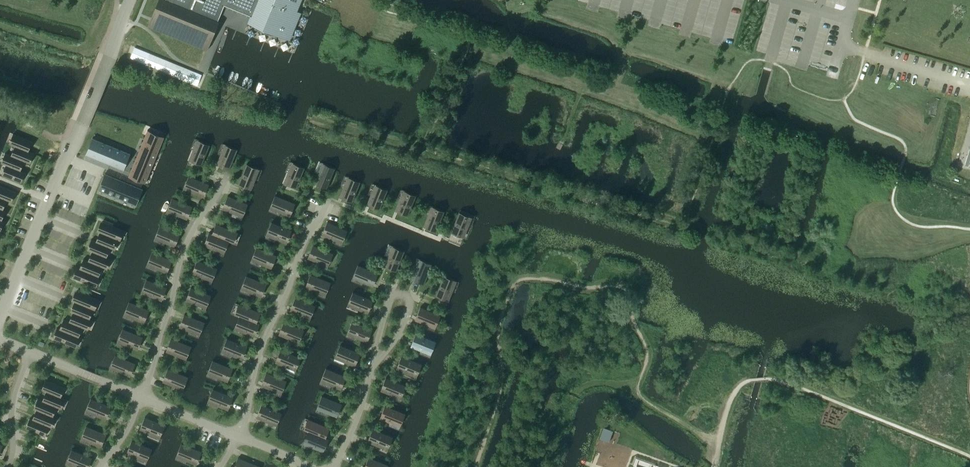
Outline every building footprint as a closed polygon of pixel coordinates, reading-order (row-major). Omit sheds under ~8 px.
[(150,27),(206,50),(218,21),(223,7),(224,5),(251,16),(250,20),(286,35),(295,11),(300,0),(161,0),(153,19),(152,22),(150,27)] [(149,54),(145,64),(152,67),(154,64),(169,70),(167,73),(190,83),(194,72),(149,54)] [(141,146),(158,153),(164,137),(147,130),(141,146)] [(10,145),(16,147),(27,151),(31,141),(14,135),(10,145)] [(85,155),(93,158),(100,141),(92,138),(85,155)] [(108,144),(100,141),(93,158),(101,161),(108,144)] [(194,157),(192,162),(193,162),(201,166),(209,147),(199,143),(196,152),(193,150),(191,155),(194,157)] [(108,164),(115,147),(108,144),(101,161),(108,164)] [(158,153),(141,146),(138,154),(154,161),(158,153)] [(33,153),(27,151),(16,147),(12,156),(23,161),(29,163),(33,153)] [(108,164),(116,167),(123,150),(115,147),(108,164)] [(221,155),(219,160),(221,161),(219,166),(229,170),(234,157),(237,152),(227,148),(223,156),(221,155)] [(123,150),(116,167),(123,170),(130,154),(123,150)] [(8,154),(7,154),(2,164),(7,166),(19,170),(23,161),(12,156),(8,154)] [(138,154),(135,161),(151,168),(154,161),(138,154)] [(148,176),(151,168),(135,161),(131,169),(148,176)] [(24,172),(19,170),(7,166),(3,175),(20,182),(24,172)] [(248,189),(250,184),(253,185),(255,180),(252,179),(256,170),(246,166),(238,185),(248,189)] [(288,173),(286,178),(288,179),(286,185),(296,189),(301,177),(304,170),(294,166),(290,175),(288,173)] [(321,175),(318,174),(316,178),(319,180),(317,185),(327,189),(328,186),(334,170),(325,166),(321,175)] [(148,176),(131,169),(128,177),(145,184),(148,176)] [(106,193),(112,177),(105,173),(98,190),(106,193)] [(113,196),(120,180),(112,177),(106,193),(113,196)] [(190,177),(186,187),(205,194),(209,185),(190,177)] [(120,180),(113,196),(121,199),(128,183),(120,180)] [(341,192),(344,193),(342,199),(352,203),(359,185),(360,184),(350,180),(346,188),(344,187),(342,192),(341,192)] [(128,183),(121,199),(128,203),(135,186),(128,183)] [(0,186),(0,198),(6,200),(10,202),(14,192),(0,186)] [(128,203),(136,206),(142,192),(143,189),(135,186),(128,203)] [(379,211),(385,198),(387,192),(377,188),(374,196),(371,195),(369,200),(372,201),(369,206),(379,211)] [(406,194),(402,202),(399,201),(397,206),(400,207),(398,212),(408,216),(413,204),(415,198),(406,194)] [(223,206),(240,213),(242,214),(246,204),(227,196),(223,206)] [(280,213),(285,215),(286,212),(291,214),(295,204),(276,196),(272,206),(281,210),(280,213)] [(192,207),(176,200),(174,199),(169,209),(171,210),(187,216),(188,217),(192,207)] [(428,217),(426,222),(428,223),(426,228),(436,232),(444,213),(434,209),(434,210),(430,218),(428,217)] [(467,228),(465,226),(467,221),(468,218),(458,214),(457,218),(451,232),(460,237),(463,231),(465,233),(467,228)] [(97,232),(100,233),(117,239),(117,240),(118,240),(122,230),(110,225),(102,222),(97,232)] [(333,236),(341,240),(346,230),(327,222),(323,232),(328,234),(327,237),(332,239),(333,236)] [(292,231),(276,224),(273,223),(269,233),(277,236),(276,239),(281,241),(282,238),(287,241),(292,231)] [(228,240),(227,241),(232,242),(236,232),(233,231),(217,225),(214,234),(213,235),(228,240)] [(174,243),(176,244),(180,234),(161,226),(157,236),(170,242),(174,243)] [(113,249),(117,240),(117,239),(100,233),(96,242),(108,247),(113,249)] [(213,235),(214,234),(209,233),(205,242),(210,244),(209,247),(214,249),(215,246),(224,250),(227,241),(228,240),(213,235)] [(96,242),(92,240),(88,250),(92,252),(105,257),(108,247),(96,242)] [(313,246),(309,256),(328,263),(331,253),(313,246)] [(263,262),(272,266),(277,256),(258,248),(254,258),(263,262)] [(390,257),(387,256),(385,261),(388,262),(386,267),(396,271),(402,255),(403,253),(394,248),(390,257)] [(105,269),(109,259),(105,257),(92,252),(88,261),(101,266),(101,267),(105,269)] [(149,263),(166,270),(168,271),(172,261),(153,253),(149,263)] [(97,276),(101,267),(101,266),(88,261),(84,259),(80,269),(97,276)] [(197,275),(202,277),(203,274),(211,278),(216,268),(213,267),(197,260),(193,270),(198,272),(197,275)] [(429,273),(429,272),(431,266),(422,262),(414,281),(424,285),(429,273)] [(366,269),(359,266),(355,275),(372,283),(374,283),(378,274),(366,269)] [(98,276),(97,276),(80,269),(77,268),(73,278),(87,284),(94,286),(95,284),(98,276)] [(310,275),(306,284),(325,292),(329,282),(310,275)] [(247,276),(243,286),(262,294),(266,284),(247,276)] [(443,300),(445,300),(447,295),(449,296),(452,291),(449,290),(453,282),(443,277),(435,296),(443,300)] [(167,288),(148,281),(144,290),(152,294),(151,297),(156,299),(157,296),(161,298),(163,298),(167,288)] [(196,304),(197,302),(205,305),(210,296),(208,295),(191,288),(187,298),(192,300),(191,302),(196,304)] [(72,301),(75,303),(75,302),(92,309),(93,310),(97,300),(85,295),(76,291),(72,301)] [(362,311),(364,308),(369,310),(373,300),(356,293),(354,292),(350,302),(359,306),(357,309),(362,311)] [(313,305),(311,304),(295,297),(291,307),(296,309),(295,312),(300,314),(301,311),(309,314),(309,315),(313,305)] [(88,319),(92,309),(75,302),(75,303),(71,312),(73,313),(88,319)] [(149,311),(130,303),(126,313),(144,320),(145,321),(149,311)] [(255,321),(259,312),(240,304),(236,314),(240,316),(241,316),(255,322),(255,321)] [(420,307),(416,317),(421,319),(420,322),(425,324),(426,321),(435,325),(439,315),(420,307)] [(73,313),(70,322),(69,323),(81,327),(86,330),(90,320),(88,319),(73,313)] [(184,315),(180,324),(199,332),(203,322),(202,322),(184,315)] [(240,317),(237,326),(245,329),(244,332),(249,334),(250,331),(255,333),(259,323),(255,321),(255,322),(241,316),(240,316),(240,317)] [(69,323),(70,322),(64,320),(60,330),(77,337),(81,327),(69,323)] [(298,339),(302,329),(283,321),(279,331),(298,339)] [(349,331),(368,339),(372,329),(353,322),(349,331)] [(53,339),(74,347),(78,337),(77,337),(60,330),(57,329),(53,339)] [(137,347),(139,347),(143,338),(124,330),(120,340),(121,340),(137,347)] [(416,334),(412,343),(417,345),(416,348),(421,350),(422,348),(430,351),(434,341),(416,334)] [(185,356),(189,347),(188,346),(171,339),(167,349),(181,355),(185,356)] [(232,355),(237,357),(238,354),(243,356),(247,347),(228,339),(224,349),(233,352),(232,355)] [(360,353),(341,346),(337,355),(346,359),(345,362),(350,364),(351,361),(356,363),(360,353)] [(295,367),(299,357),(280,349),(276,359),(281,361),(280,364),(285,366),(286,363),(295,367)] [(111,365),(114,366),(128,372),(130,373),(134,363),(117,356),(115,355),(111,365)] [(406,373),(407,370),(416,373),(420,364),(401,356),(397,366),(402,368),(401,370),(406,373)] [(214,361),(210,371),(228,379),(233,369),(217,362),(214,361)] [(186,377),(176,373),(168,369),(164,379),(181,386),(182,387),(186,377)] [(346,377),(331,371),(327,369),(323,379),(325,380),(340,386),(342,386),(346,377)] [(266,373),(262,383),(281,390),(285,380),(266,373)] [(390,394),(391,392),(400,395),(404,385),(385,378),(381,387),(386,390),(385,392),(390,394)] [(59,396),(63,387),(46,380),(42,390),(47,392),(47,391),(59,396)] [(217,390),(214,389),(210,399),(219,402),(217,405),(222,407),(224,405),(229,407),(233,397),(217,390)] [(55,406),(60,408),(64,398),(59,396),(47,391),(47,392),(43,401),(55,406)] [(323,397),(319,406),(338,414),(342,404),(323,397)] [(51,416),(55,406),(43,401),(38,399),(34,409),(37,410),(51,416)] [(92,399),(88,408),(89,409),(96,412),(95,415),(100,417),(101,414),(106,416),(110,406),(92,399)] [(261,404),(257,414),(262,416),(261,419),(266,421),(267,418),(276,422),(280,412),(279,412),(261,404)] [(385,405),(381,415),(386,417),(385,420),(389,422),(391,419),(399,423),(403,413),(385,405)] [(47,425),(47,426),(50,427),(54,417),(51,416),(37,410),(33,419),(33,420),(47,425)] [(144,417),(140,427),(141,427),(145,429),(144,431),(149,433),(150,431),(156,433),(159,434),(163,425),(161,424),(144,417)] [(33,420),(33,419),(30,418),(26,428),(43,435),(47,426),(47,425),(33,420)] [(305,430),(310,431),(324,437),(328,427),(309,420),(305,430)] [(83,436),(102,444),(106,434),(87,426),(83,436)] [(603,427),(599,439),(609,442),(613,431),(603,427)] [(372,429),(368,439),(373,441),(372,443),(377,446),(378,443),(387,446),(391,437),(372,429)] [(318,449),(319,447),(324,449),(328,439),(324,437),(310,431),(309,432),(306,441),(314,445),(313,447),(318,449)] [(127,450),(132,452),(131,455),(136,457),(137,454),(146,458),(150,448),(149,448),(131,440),(127,450)] [(179,454),(197,462),(201,452),(183,444),(179,454)] [(79,466),(81,466),(82,465),(86,466),(87,466),(91,458),(73,450),(69,460),(77,463),(76,466),(79,466)] [(387,465),(385,464),(368,457),(364,466),(386,466),(387,465)] [(257,465),(239,458),(235,466),(257,466),(257,465)]
